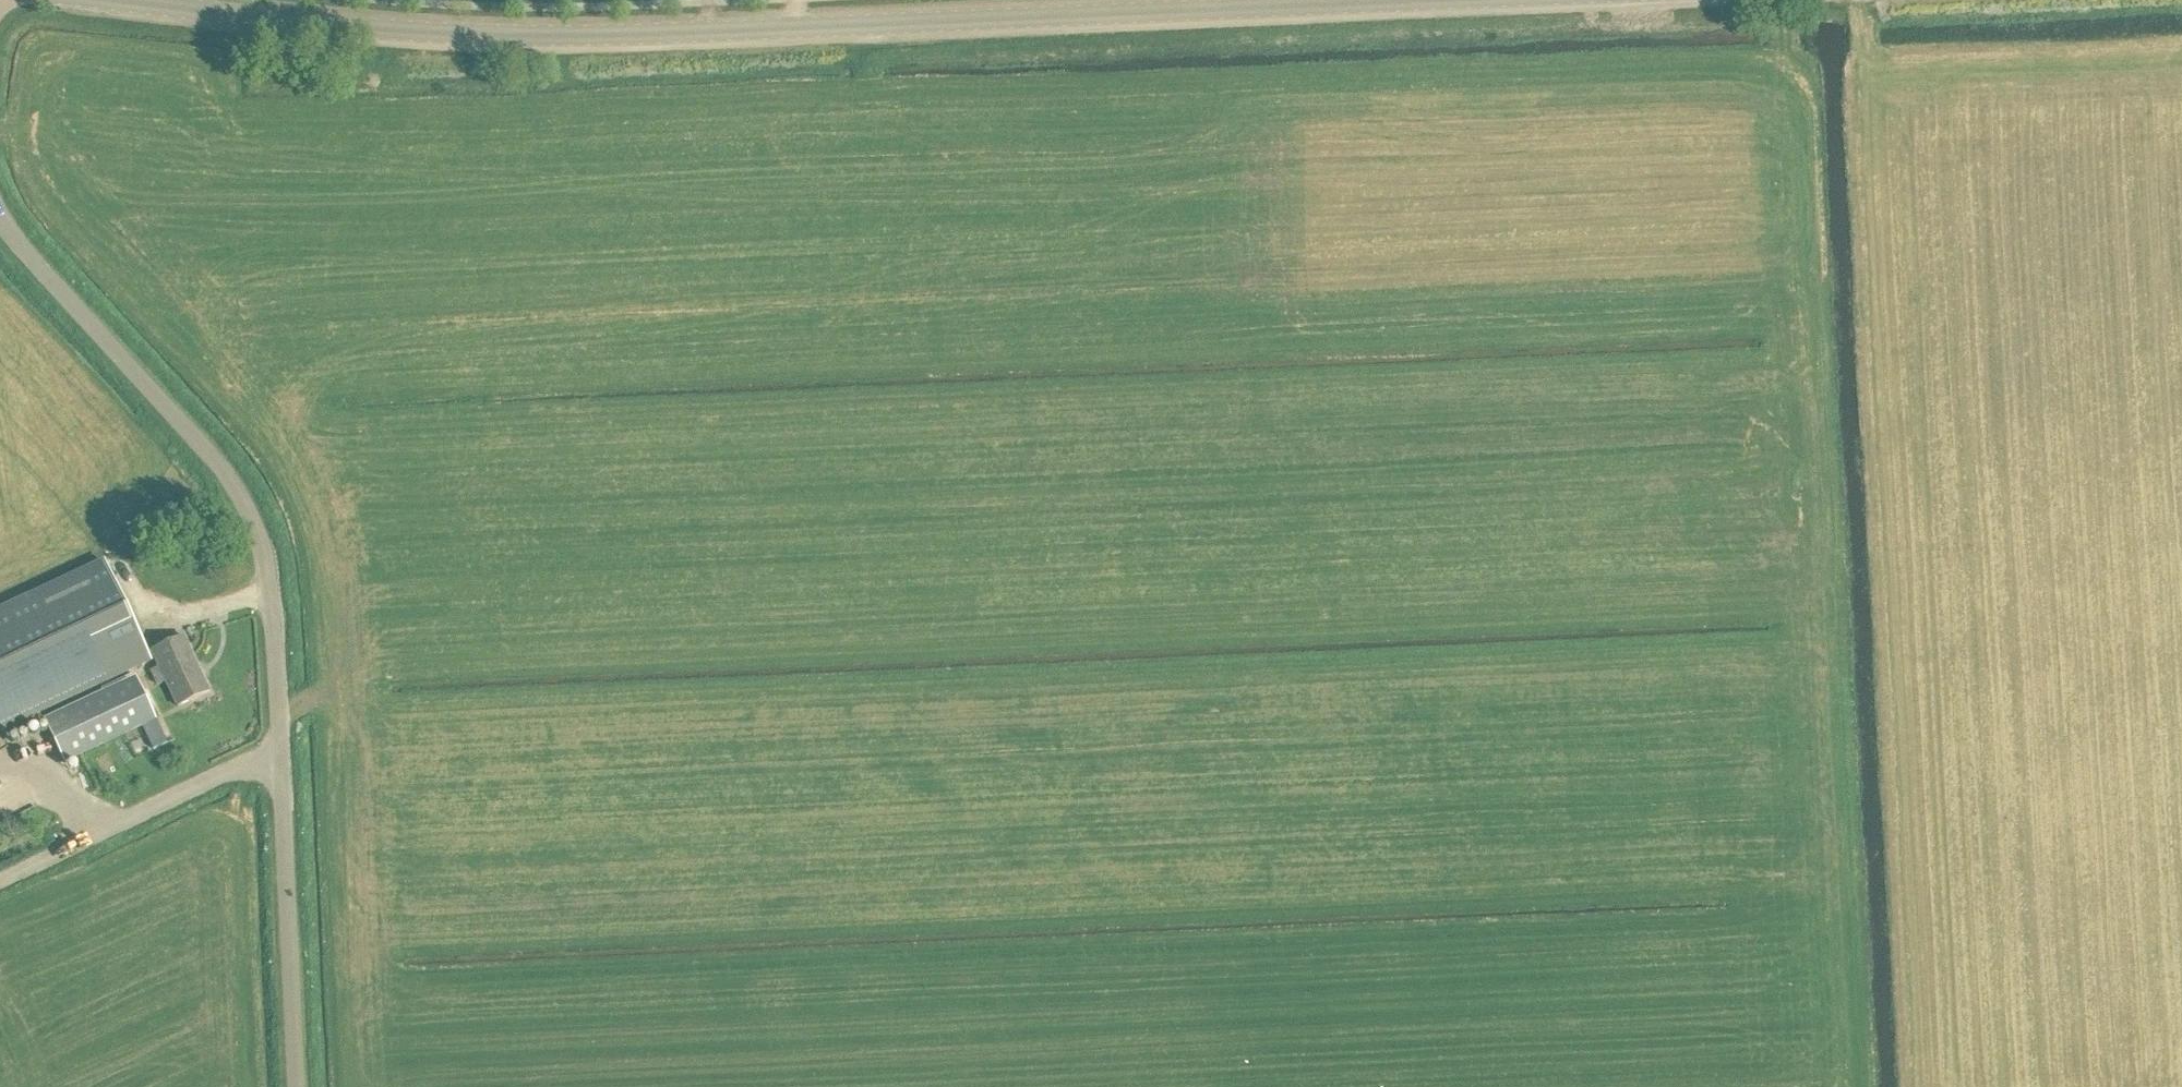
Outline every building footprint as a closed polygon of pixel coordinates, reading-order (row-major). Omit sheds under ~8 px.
[(104,561),(0,609),(0,733),(151,663),(104,561)] [(183,638),(152,652),(159,668),(150,672),(157,687),(166,683),(177,707),(208,693),(183,638)] [(157,722),(135,677),(43,720),(64,765),(140,729),(157,722)] [(165,739),(157,722),(140,729),(148,747),(165,739)]
